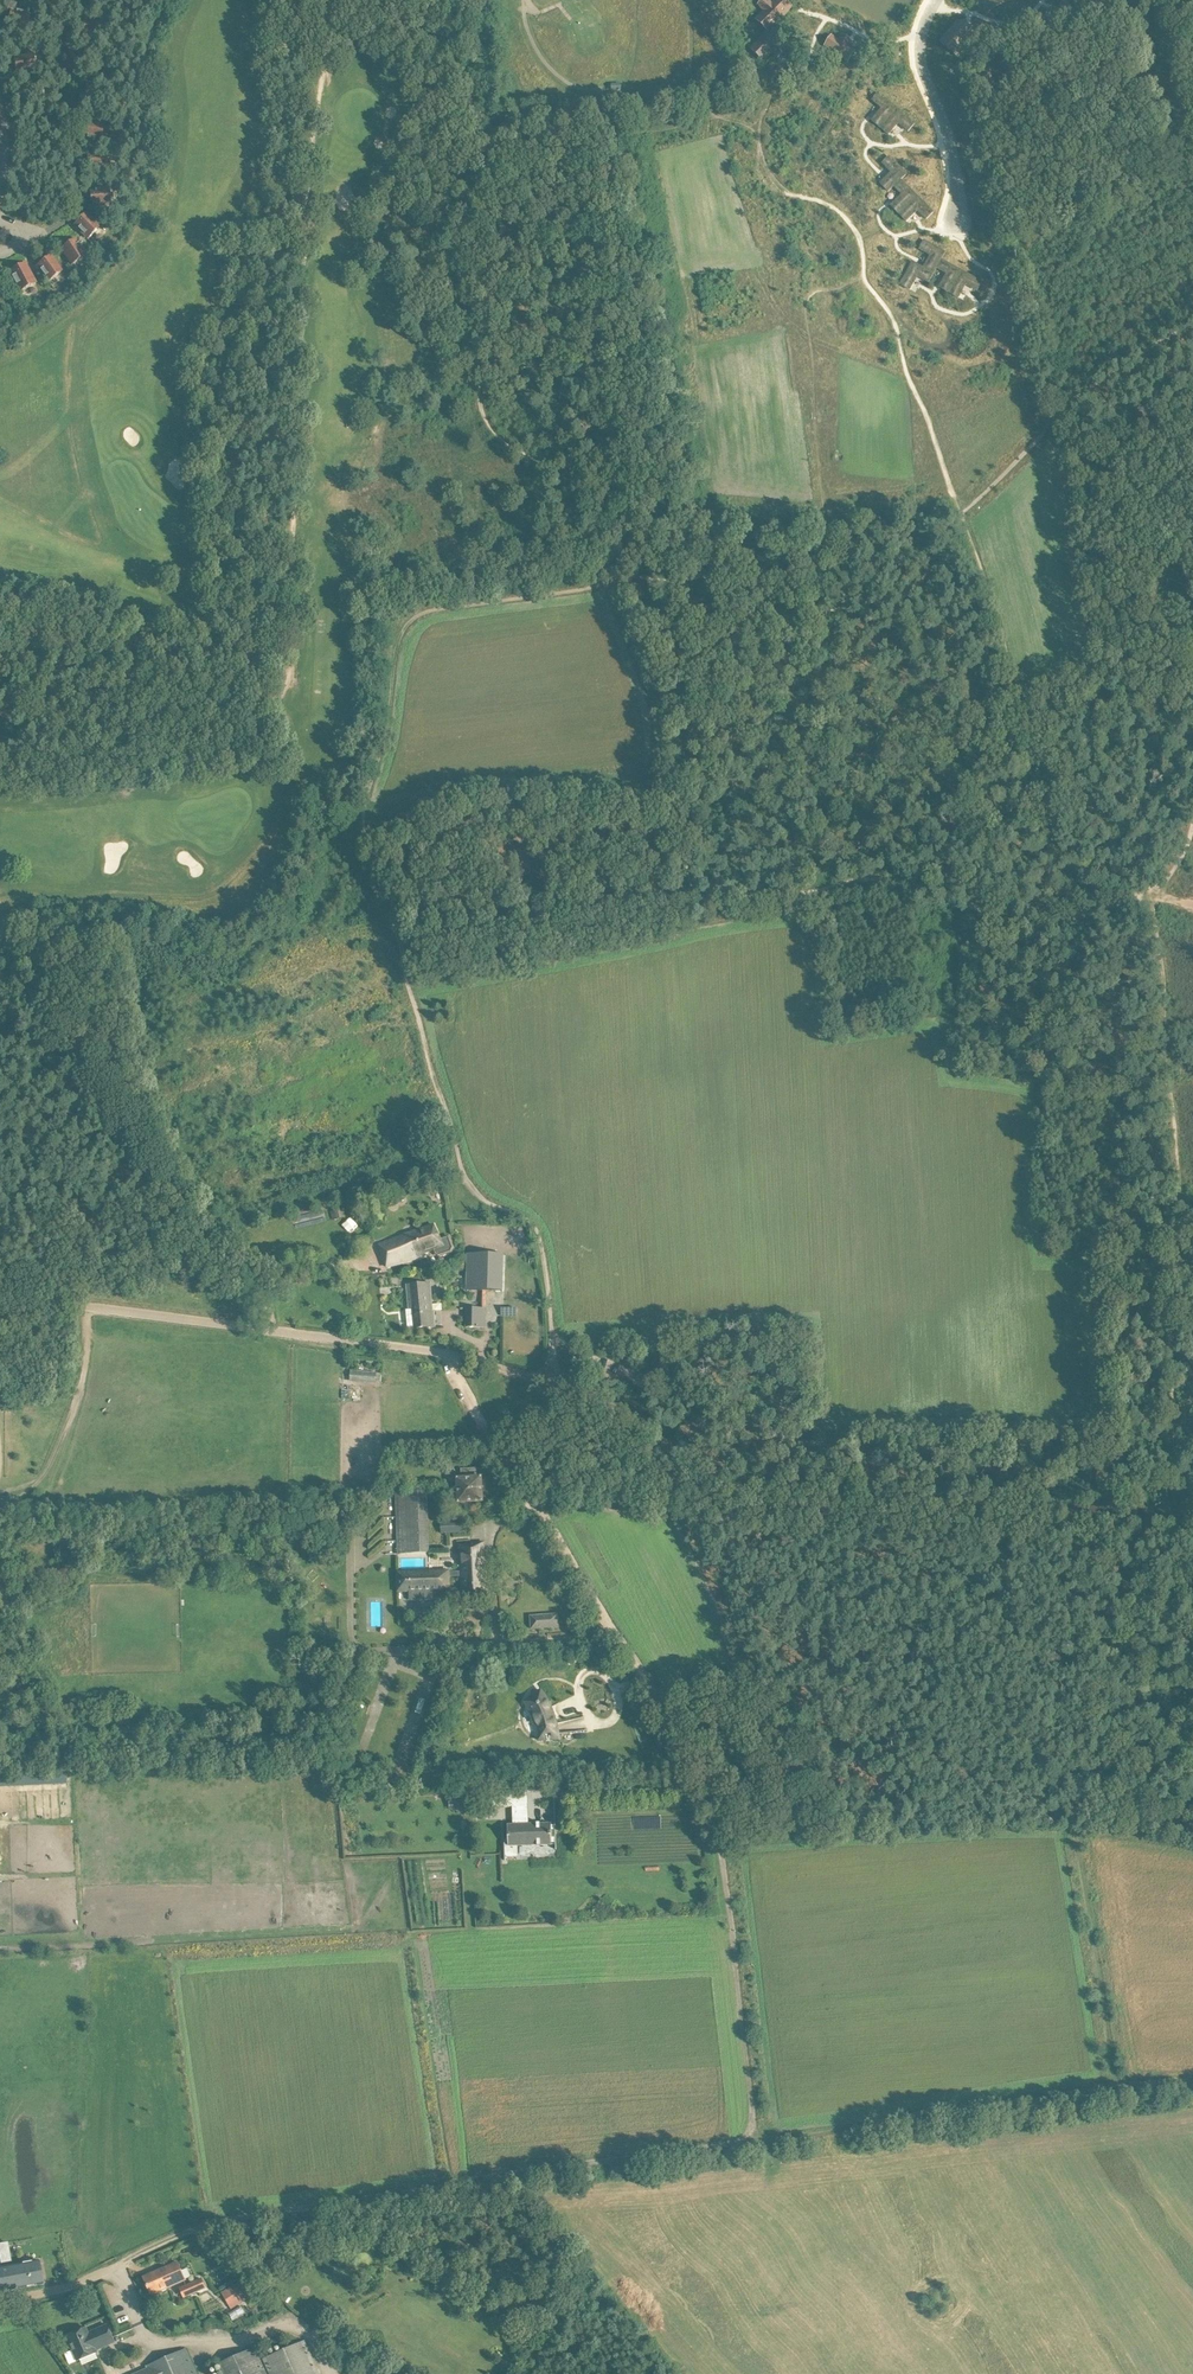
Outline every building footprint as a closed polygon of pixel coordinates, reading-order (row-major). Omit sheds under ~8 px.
[(785,0),(775,0),(772,3),(768,0),(766,0),(759,7),(764,11),(756,19),(768,31),(775,24),(775,25),(792,7),(785,0)] [(958,22),(941,43),(956,55),(973,35),(958,22)] [(1006,22),(996,27),(1002,36),(1012,31),(1006,22)] [(768,31),(751,49),(763,61),(771,52),(776,57),(783,49),(779,45),(787,36),(775,25),(775,24),(768,31)] [(832,36),(825,46),(848,61),(855,51),(848,46),(850,43),(841,37),(839,40),(832,36)] [(882,108),(872,120),(880,127),(896,108),(879,93),(873,100),(882,108)] [(896,108),(880,127),(888,134),(898,122),(908,131),(914,123),(905,115),(896,108)] [(103,124),(84,121),(81,139),(100,143),(103,124)] [(892,172),(881,183),(888,191),(894,186),(900,179),(906,173),(889,157),(883,163),(892,172)] [(902,194),(891,205),(899,213),(916,195),(900,179),(894,186),(902,194)] [(109,188),(89,190),(91,208),(110,206),(109,188)] [(916,195),(899,213),(906,221),(917,210),(926,219),(933,212),(916,195)] [(86,212),(73,226),(88,240),(101,226),(86,212)] [(76,238),(60,249),(71,266),(87,255),(76,238)] [(924,241),(920,249),(931,255),(923,268),(933,273),(936,267),(941,259),(945,252),(924,241)] [(51,256),(36,267),(48,283),(63,272),(51,256)] [(941,259),(936,267),(947,273),(939,287),(949,292),(961,270),(941,259)] [(26,262),(8,272),(19,293),(37,283),(26,262)] [(912,262),(900,284),(910,289),(917,276),(928,282),(933,273),(923,268),(912,262)] [(961,270),(949,292),(958,297),(966,284),(977,290),(981,282),(961,270)] [(441,1240),(434,1225),(378,1245),(383,1260),(385,1259),(387,1267),(395,1265),(396,1265),(395,1265),(418,1258),(418,1257),(426,1255),(425,1253),(433,1250),(435,1253),(440,1256),(451,1251),(452,1248),(448,1237),(441,1240)] [(467,1290),(479,1290),(495,1291),(496,1255),(468,1254),(467,1290)] [(425,1284),(407,1285),(409,1310),(406,1310),(408,1329),(435,1327),(434,1312),(432,1312),(430,1283),(427,1283),(426,1282),(425,1282),(425,1284)] [(486,1328),(486,1308),(467,1308),(466,1327),(486,1328)] [(350,1380),(376,1382),(381,1382),(382,1374),(351,1371),(350,1380)] [(461,1469),(462,1479),(458,1480),(459,1502),(482,1501),(480,1478),(477,1479),(476,1468),(461,1469)] [(427,1491),(411,1492),(396,1493),(398,1554),(429,1553),(429,1552),(427,1552),(425,1492),(427,1492),(427,1491)] [(484,1543),(459,1544),(462,1599),(489,1597),(489,1583),(486,1584),(484,1543)] [(409,1600),(433,1600),(433,1590),(448,1589),(448,1572),(398,1573),(398,1591),(409,1590),(409,1600)] [(557,1615),(531,1616),(531,1629),(558,1627),(557,1615)] [(541,1690),(523,1701),(529,1708),(533,1717),(536,1724),(537,1730),(539,1741),(559,1739),(558,1731),(557,1724),(552,1710),(550,1704),(541,1690)] [(525,1790),(509,1791),(510,1795),(492,1796),(493,1808),(526,1807),(525,1790)] [(545,1838),(545,1836),(548,1836),(547,1818),(544,1818),(544,1817),(532,1817),(532,1818),(529,1819),(528,1817),(519,1818),(519,1812),(505,1813),(505,1818),(499,1819),(500,1840),(506,1840),(506,1838),(523,1837),(523,1839),(529,1839),(529,1837),(533,1837),(533,1838),(545,1838)] [(43,2284),(39,2262),(0,2269),(0,2292),(43,2284)] [(178,2262),(144,2277),(151,2295),(185,2280),(178,2262)] [(208,2288),(205,2279),(182,2287),(186,2296),(208,2288)] [(232,2309),(252,2297),(241,2281),(222,2293),(232,2309)] [(67,2336),(73,2351),(77,2361),(97,2353),(96,2350),(114,2342),(107,2325),(96,2330),(97,2333),(90,2336),(86,2328),(67,2336)] [(305,2341),(263,2359),(269,2373),(319,2373),(305,2341)] [(255,2348),(213,2366),(216,2373),(267,2373),(255,2348)] [(134,2373),(197,2373),(186,2349),(146,2367),(147,2368),(134,2373)]
